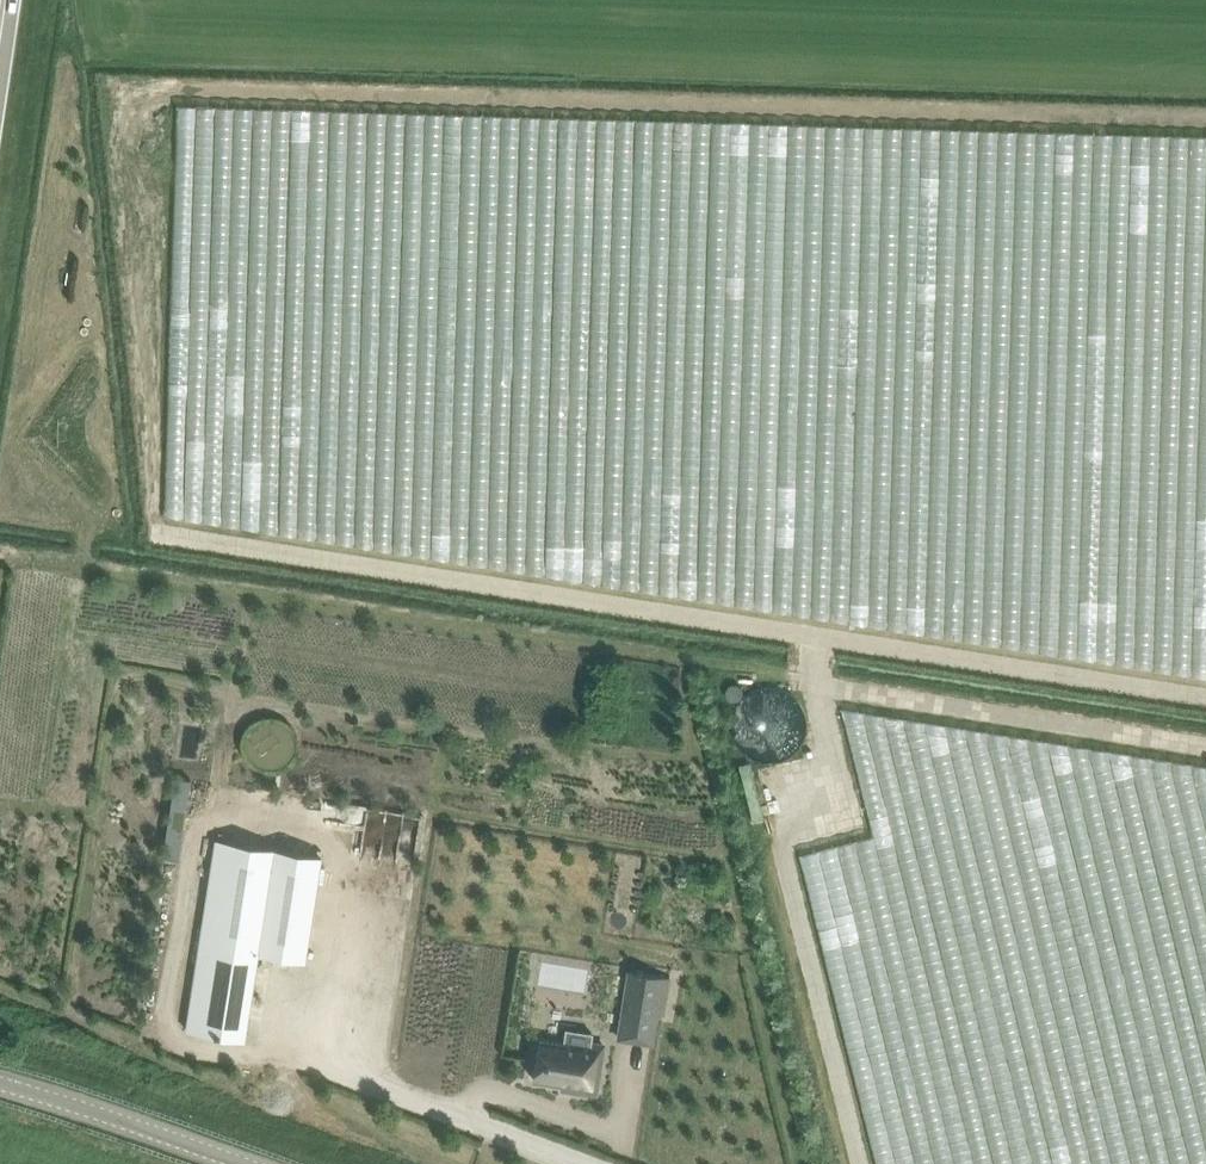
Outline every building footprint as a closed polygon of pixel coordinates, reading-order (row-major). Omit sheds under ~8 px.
[(763,762),(775,763),(786,761),(797,755),(804,746),(809,735),(809,724),(806,712),(800,703),(790,696),(779,692),(767,693),(756,697),(747,704),(741,714),(738,726),(740,737),(745,748),(753,756),(763,762)] [(841,704),(868,836),(801,849),(828,980),(850,976),(833,973),(866,956),(876,894),(888,888),(890,873),(895,872),(890,862),(901,864),(903,852),(916,849),(922,840),(917,830),(932,833),(925,795),(992,761),(1205,795),(1205,763),(841,704)] [(245,760),(251,767),(260,772),(269,774),(278,772),(287,768),(293,761),(297,752),(297,743),(295,734),(289,726),(281,721),(272,718),(264,719),(256,722),(249,727),(244,734),(242,742),(242,751),(245,760)] [(180,854),(183,788),(168,788),(165,854),(180,854)] [(187,1028),(245,1037),(259,953),(308,960),(323,855),(218,840),(187,1028)] [(630,970),(624,1006),(657,1012),(663,977),(670,978),(670,976),(656,974),(644,972),(644,969),(638,968),(637,971),(630,970)] [(560,1047),(534,1043),(528,1081),(558,1087),(557,1091),(595,1097),(603,1045),(589,1043),(590,1034),(563,1030),(560,1047)] [(876,1163),(913,1163),(909,1143),(892,1147),(890,1140),(880,1142),(876,1120),(868,1121),(876,1163)]
